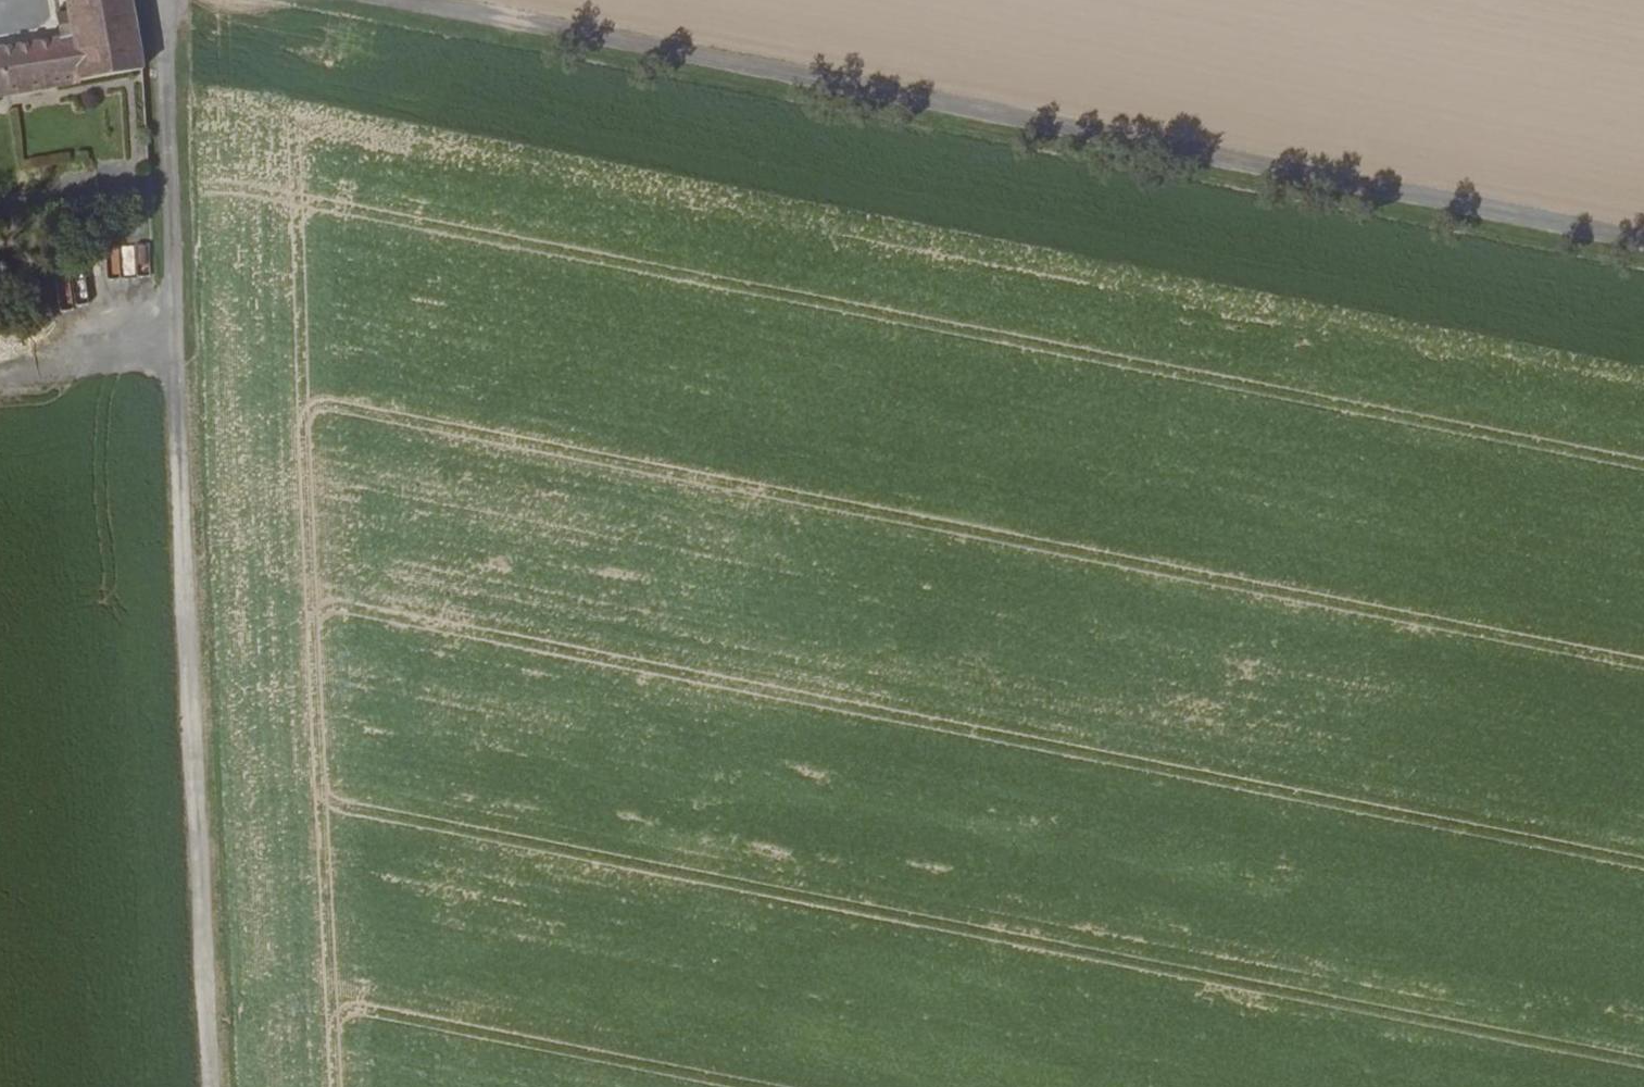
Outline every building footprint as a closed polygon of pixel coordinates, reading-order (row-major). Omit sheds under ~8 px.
[(0,49),(0,94),(141,69),(129,0),(64,0),(67,12),(55,15),(59,38),(0,49)]
